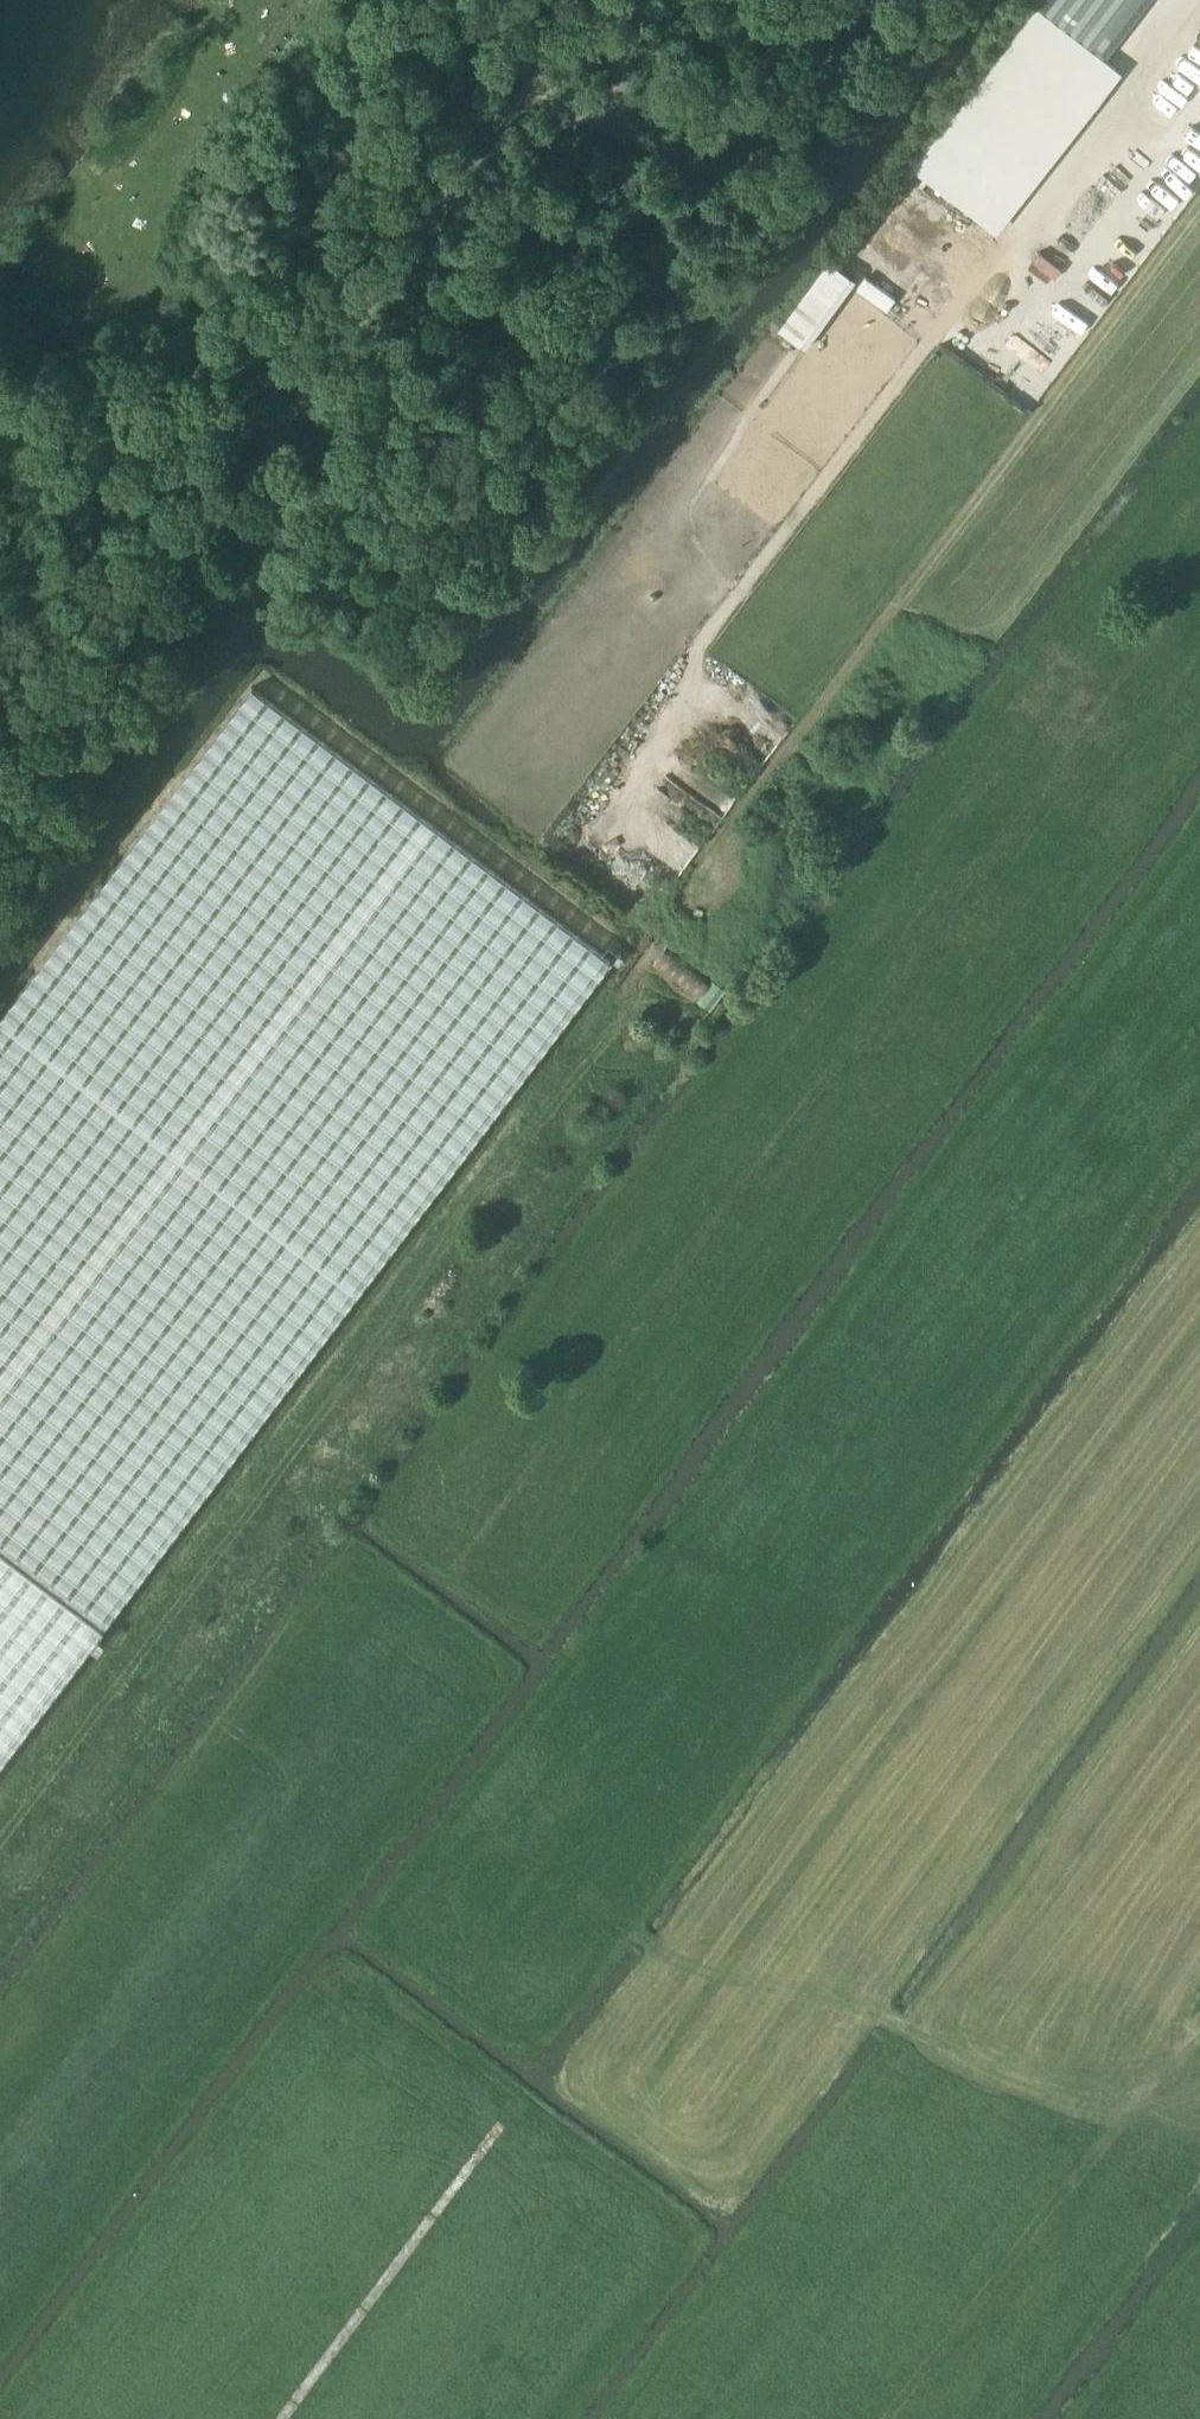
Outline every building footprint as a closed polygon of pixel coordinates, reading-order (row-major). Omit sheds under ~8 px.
[(1034,1),(1104,53),(1145,0),(1035,0),(1034,1)] [(828,256),(777,326),(805,347),(856,277),(828,256)] [(937,264),(920,285),(953,312),(970,290),(937,264)] [(105,1624),(608,957),(250,686),(233,708),(0,1017),(0,1762),(105,1624)]
